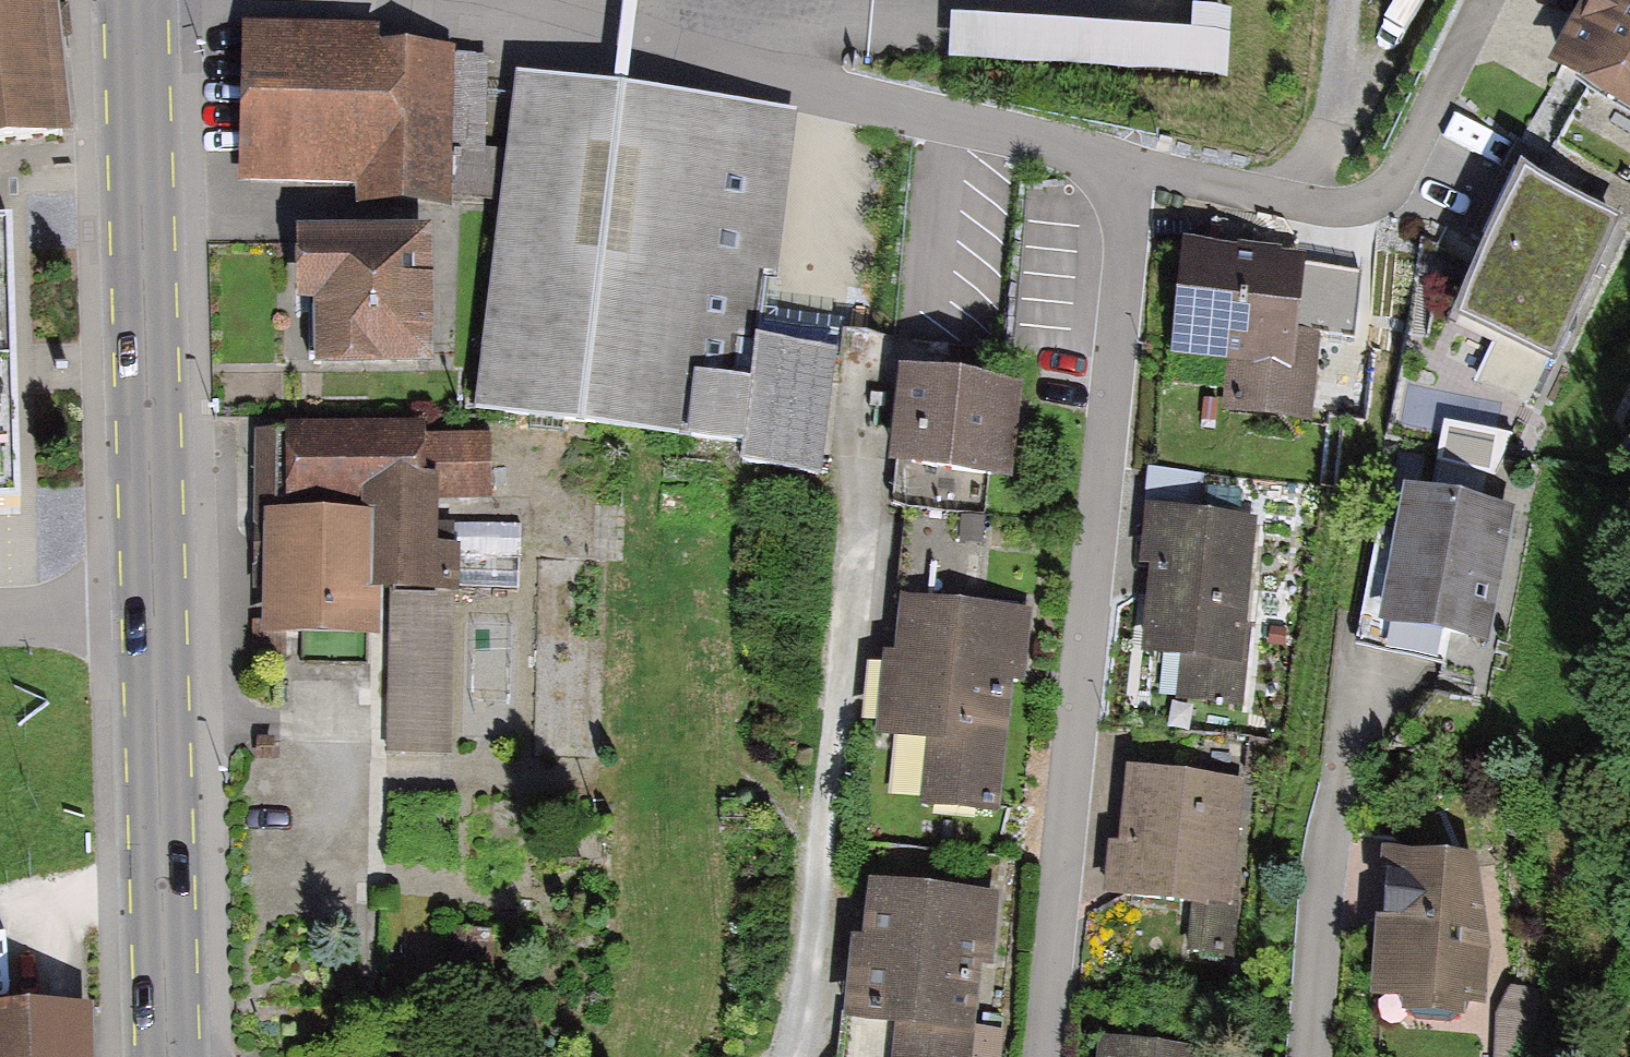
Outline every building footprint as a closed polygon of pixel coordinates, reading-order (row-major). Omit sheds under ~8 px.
[(73,135),(62,0),(54,0),(53,0),(0,0),(0,142),(73,135)] [(1629,111),(1629,0),(1600,0),(1559,72),(1629,111)] [(243,27),(238,185),(360,188),(360,204),(450,207),(451,195),(501,194),(507,152),(485,149),(492,59),(452,55),(453,46),(377,44),(377,28),(243,27)] [(786,105),(517,73),(507,152),(501,194),(476,411),(734,440),(731,464),(820,475),(837,346),(757,336),(786,105)] [(1625,231),(1523,180),(1452,320),(1554,371),(1625,231)] [(311,371),(434,369),(432,225),(295,227),(296,309),(310,309),(311,371)] [(1307,260),(1183,244),(1169,348),(1231,356),(1224,409),(1311,420),(1317,379),(1361,385),(1365,350),(1324,345),(1325,339),(1297,335),(1307,260)] [(1027,386),(899,372),(888,470),(895,471),(891,509),(986,517),(991,478),(1016,480),(1019,453),(1027,386)] [(265,513),(267,620),(255,621),(257,660),(285,660),(286,643),(391,643),(392,595),(464,596),(464,546),(438,545),(437,502),(491,504),(489,435),(428,437),(428,422),(284,425),(286,434),(256,435),(255,513),(265,513)] [(1534,517),(1402,494),(1389,568),(1373,566),(1359,643),(1443,658),(1440,678),(1503,689),(1534,517)] [(1258,517),(1144,509),(1140,570),(1154,571),(1149,653),(1184,656),(1181,699),(1246,703),(1258,517)] [(607,750),(608,551),(544,551),(542,749),(607,750)] [(464,596),(392,595),(391,643),(388,752),(461,754),(464,596)] [(896,653),(890,652),(880,734),(930,740),(922,806),(998,814),(1013,683),(1024,684),(1032,612),(902,597),(896,653)] [(467,617),(465,730),(519,731),(521,618),(467,617)] [(1234,783),(1125,775),(1115,895),(1186,901),(1182,951),(1220,954),(1234,783)] [(1508,872),(1380,861),(1367,1005),(1496,1015),(1508,872)] [(865,883),(848,1010),(893,1016),(887,1056),(956,1056),(977,897),(865,883)] [(1499,997),(1499,1056),(1544,1056),(1544,997),(1499,997)] [(88,1011),(0,1012),(0,1056),(88,1056),(88,1011)] [(1094,1046),(1093,1056),(1194,1056),(1194,1052),(1094,1046)]
